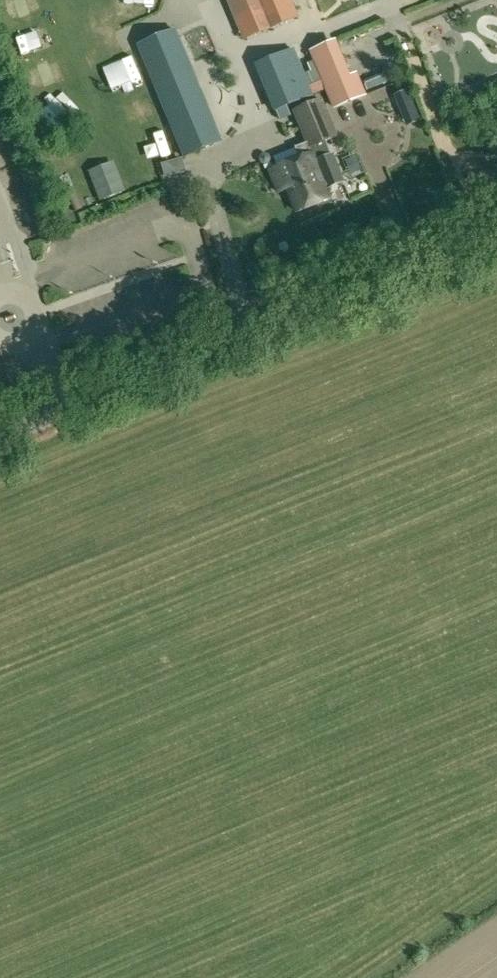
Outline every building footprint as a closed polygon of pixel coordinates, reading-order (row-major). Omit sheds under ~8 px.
[(285,0),(229,0),(237,20),(285,0)] [(184,157),(215,144),(169,34),(139,46),(184,157)] [(353,61),(372,53),(364,35),(345,43),(353,61)] [(91,46),(97,63),(108,59),(101,42),(91,46)] [(334,42),(312,51),(335,107),(365,95),(356,74),(348,77),(334,42)] [(257,65),(276,111),(313,95),(295,50),(257,65)] [(389,60),(360,72),(364,82),(393,70),(389,60)] [(401,106),(415,101),(411,90),(397,95),(401,106)] [(49,121),(63,106),(50,94),(36,109),(49,121)] [(296,111),(309,142),(307,143),(309,147),(337,136),(323,100),(296,111)] [(329,198),(325,189),(343,182),(333,155),(332,156),(326,140),(309,147),(307,143),(297,147),(301,158),(270,170),(279,192),(289,188),(297,210),(329,198)] [(262,155),(260,159),(262,163),(266,165),(270,163),(272,159),(270,155),(266,153),(262,155)]
